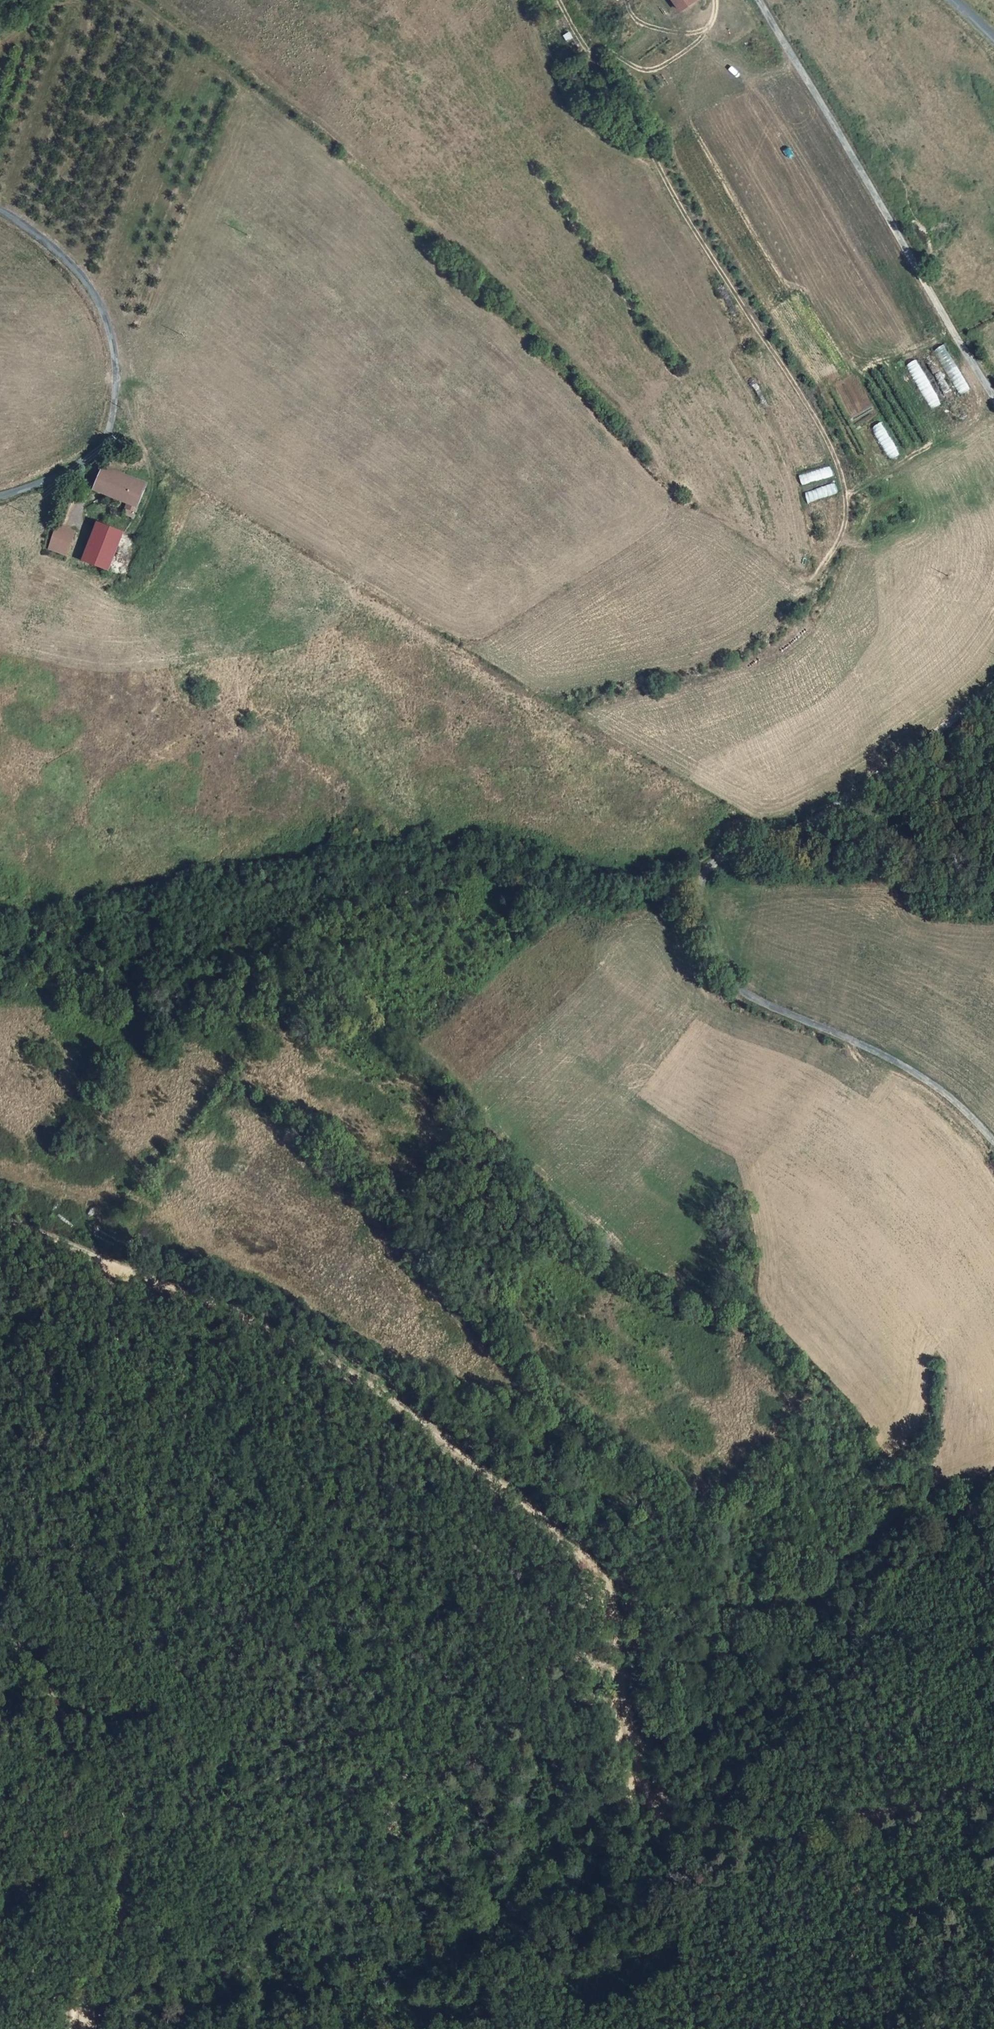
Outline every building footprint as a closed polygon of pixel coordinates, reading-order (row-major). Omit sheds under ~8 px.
[(680,10),(692,1),(692,0),(673,0),(680,10)] [(916,359),(906,364),(929,409),(939,404),(916,359)] [(139,501),(146,484),(100,466),(93,484),(139,501)] [(124,503),(136,507),(139,501),(93,484),(91,490),(124,503)] [(132,518),(136,507),(124,503),(121,514),(132,518)] [(118,529),(92,518),(76,555),(101,566),(118,529)] [(56,521),(49,546),(68,554),(78,531),(56,521)]
